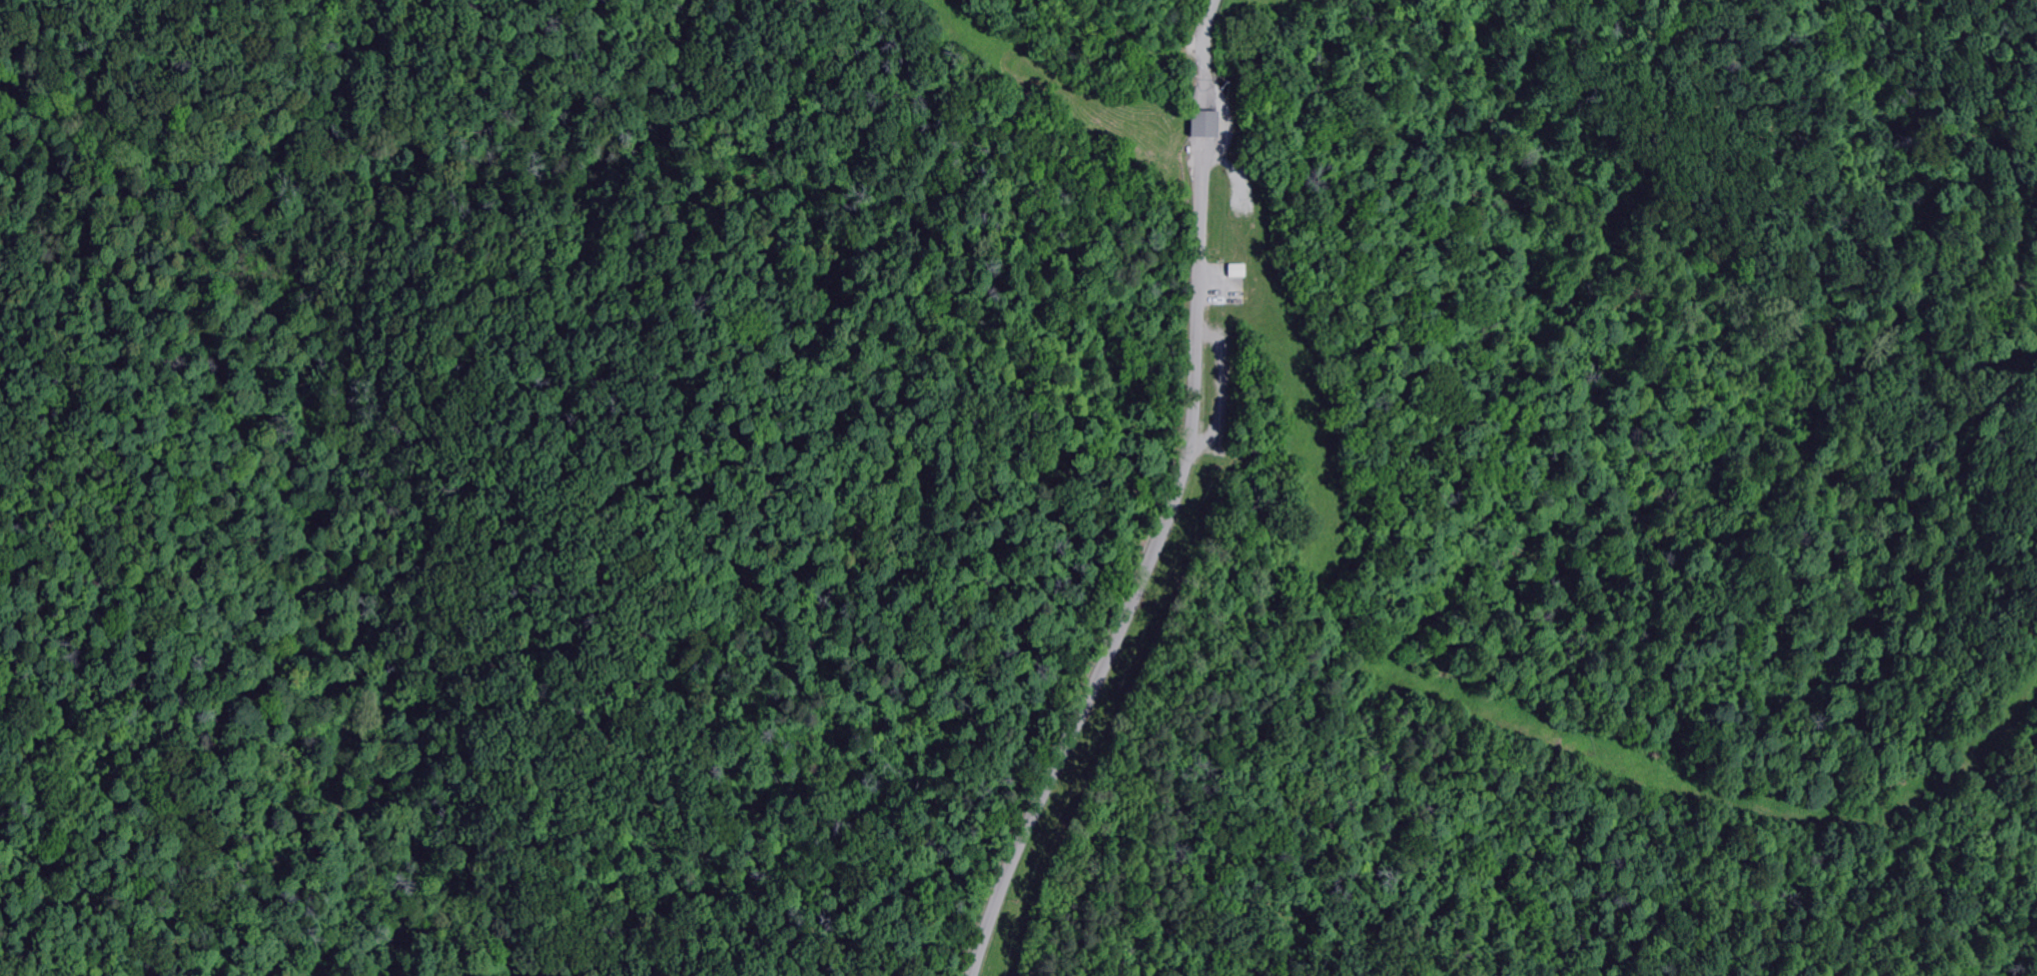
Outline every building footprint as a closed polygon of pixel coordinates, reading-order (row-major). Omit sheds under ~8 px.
[(1220,266),(1220,280),(1237,280),(1237,266),(1220,266)]
